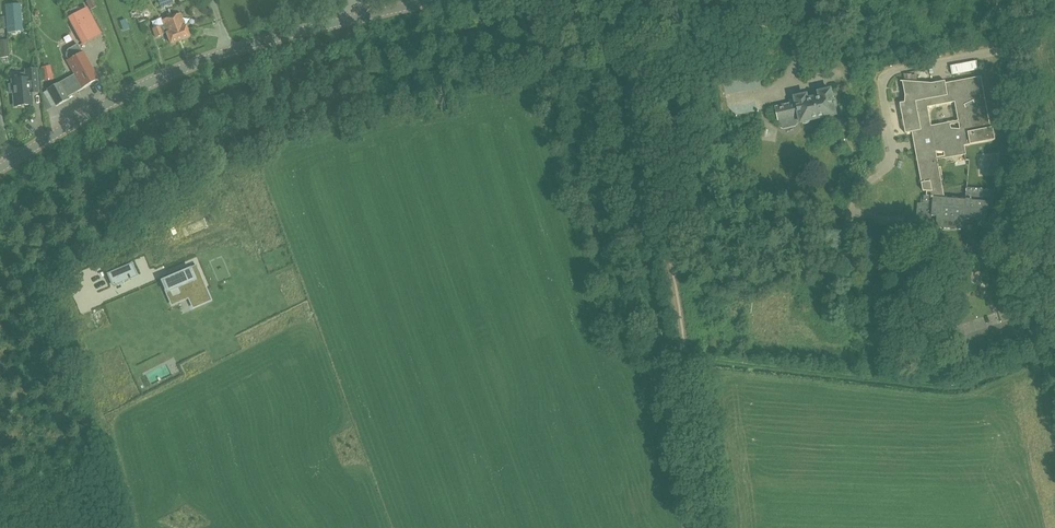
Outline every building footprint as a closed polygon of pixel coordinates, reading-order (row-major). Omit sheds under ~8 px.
[(86,1),(90,10),(96,6),(93,0),(88,0),(86,1)] [(23,31),(20,4),(4,6),(7,33),(23,31)] [(67,18),(82,46),(101,34),(86,7),(67,18)] [(166,33),(170,43),(189,36),(185,26),(184,26),(180,14),(162,21),(164,25),(151,29),(155,38),(163,35),(162,34),(166,33)] [(0,58),(8,57),(7,40),(0,40),(0,57),(0,58)] [(67,60),(74,74),(82,88),(98,79),(82,51),(78,44),(68,49),(66,51),(66,54),(66,56),(68,60),(67,60)] [(976,61),(951,66),(952,74),(978,69),(976,61)] [(40,67),(43,82),(53,80),(50,65),(40,67)] [(47,90),(56,105),(56,106),(68,99),(67,97),(82,88),(74,74),(47,90)] [(936,161),(964,155),(962,147),(994,141),(992,129),(990,129),(980,78),(966,80),(966,78),(952,81),(903,81),(907,102),(900,103),(906,134),(912,132),(923,191),(927,192),(926,196),(924,196),(923,204),(918,203),(917,215),(937,217),(936,228),(964,231),(965,219),(987,221),(988,210),(993,210),(995,190),(967,188),(966,199),(945,197),(941,181),(943,181),(940,167),(938,168),(936,161)] [(19,98),(20,111),(33,109),(32,98),(36,97),(35,81),(29,82),(29,84),(25,84),(25,88),(18,89),(18,92),(16,93),(16,98),(19,98)] [(760,94),(767,90),(763,82),(755,87),(760,94)] [(780,128),(783,129),(796,127),(798,123),(800,123),(802,123),(805,124),(809,123),(810,121),(826,117),(829,119),(832,118),(834,115),(836,115),(830,90),(818,92),(819,97),(807,100),(806,95),(795,98),(795,99),(789,101),(790,104),(775,107),(778,122),(779,121),(780,128)] [(170,281),(163,284),(166,291),(171,289),(172,291),(174,298),(175,298),(176,301),(186,297),(189,296),(191,300),(193,304),(201,301),(209,297),(196,266),(169,278),(170,281)] [(113,285),(130,278),(126,267),(108,274),(113,285)] [(966,282),(975,282),(976,271),(967,270),(966,282)]
